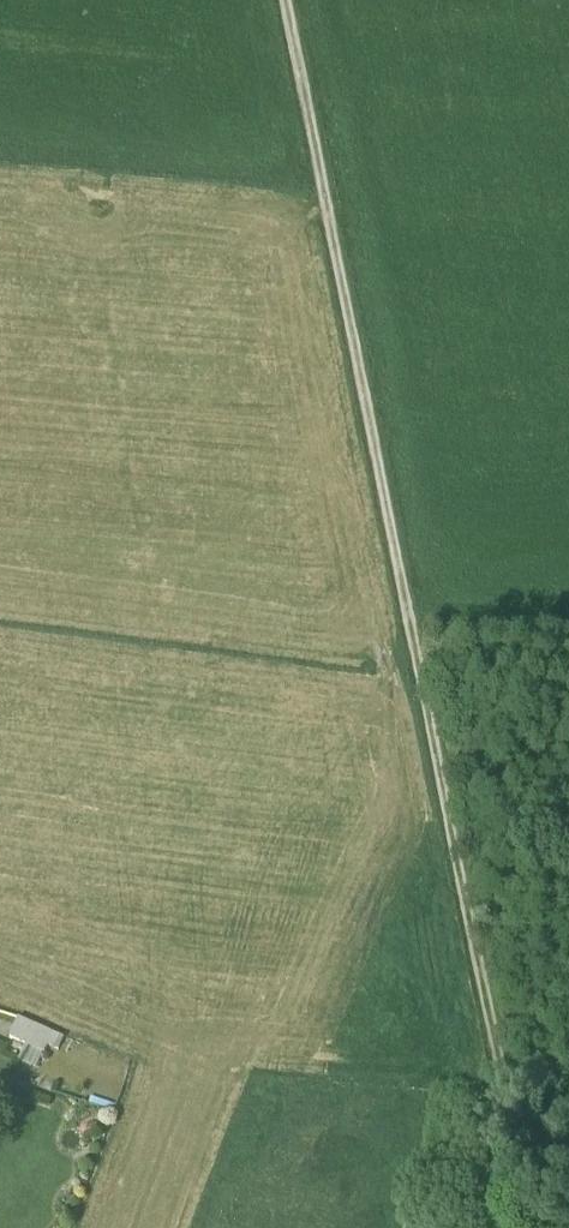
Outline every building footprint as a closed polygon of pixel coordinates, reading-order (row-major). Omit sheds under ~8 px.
[(10,1038),(44,1053),(53,1034),(18,1018),(10,1038)]
